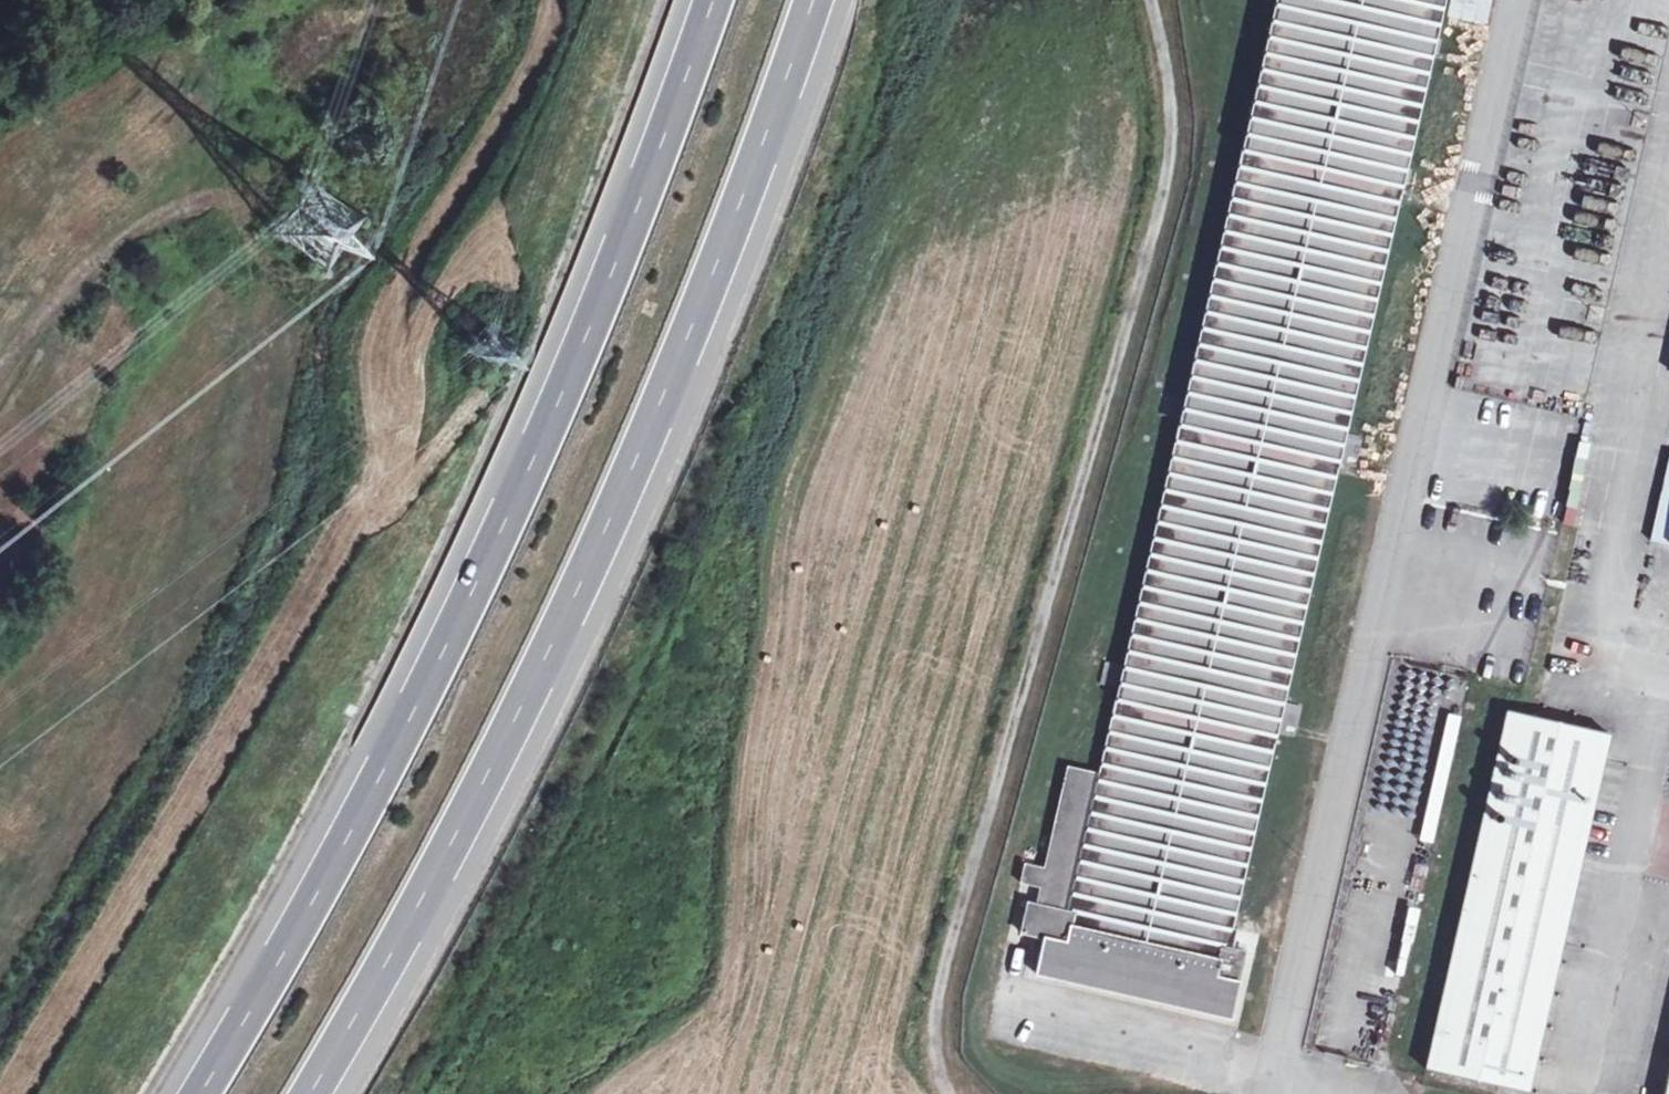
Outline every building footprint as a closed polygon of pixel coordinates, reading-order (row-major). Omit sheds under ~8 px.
[(1103,772),(1072,765),(1048,866),(1029,862),(1025,879),(1044,884),(1040,902),(1031,900),(1024,930),(1047,935),(1039,971),(1073,979),(1074,972),(1119,983),(1123,987),(1150,993),(1156,991),(1200,1001),(1199,1007),(1233,1015),(1248,949),(1235,946),(1239,927),(1235,926),(1444,0),(1277,0),(1103,772)] [(1493,0),(1451,0),(1447,18),(1488,27),(1493,0)] [(1529,1088),(1609,729),(1509,707),(1428,1066),(1529,1088)]
